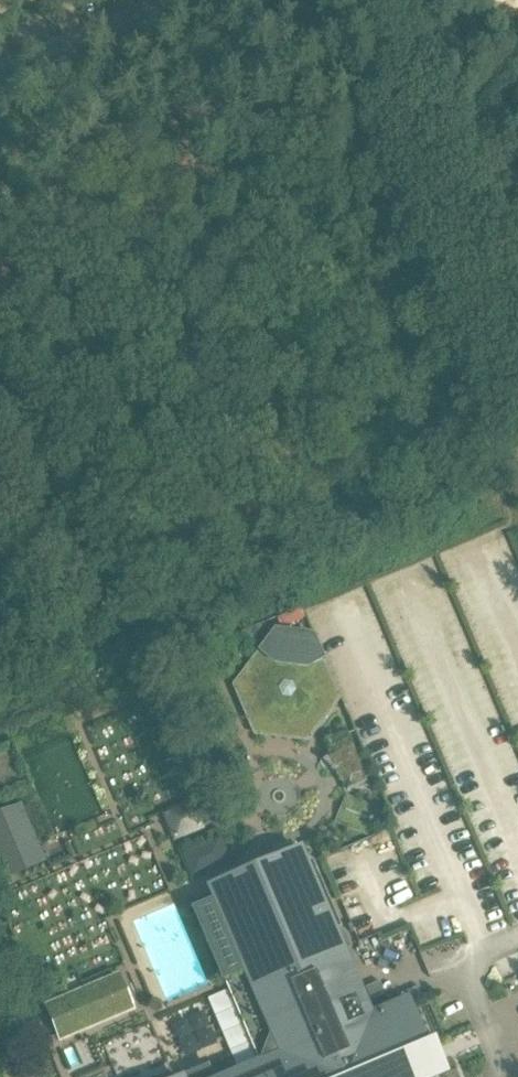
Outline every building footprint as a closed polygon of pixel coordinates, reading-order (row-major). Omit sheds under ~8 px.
[(277,635),(263,654),(273,661),(253,688),(267,720),(300,724),(321,697),(309,665),(322,660),(312,639),(277,635)] [(372,797),(339,718),(337,718),(325,733),(321,739),(323,745),(323,746),(326,748),(329,747),(331,752),(322,758),(321,762),(320,764),(328,775),(332,775),(336,773),(340,774),(343,781),(341,785),(342,789),(344,792),(345,794),(347,793),(352,793),(365,795),(372,797)] [(374,810),(349,800),(340,821),(366,831),(374,810)] [(176,838),(200,828),(190,806),(167,816),(176,838)] [(7,871),(38,858),(19,813),(0,821),(0,853),(7,871)] [(436,1070),(427,1048),(428,1047),(409,1002),(371,1018),(335,932),(342,929),(313,861),(306,864),(299,850),(210,888),(216,902),(194,911),(195,914),(198,913),(225,976),(222,977),(223,980),(226,979),(262,1064),(231,1076),(419,1076),(436,1070)] [(117,978),(49,1006),(63,1038),(130,1009),(117,978)]
